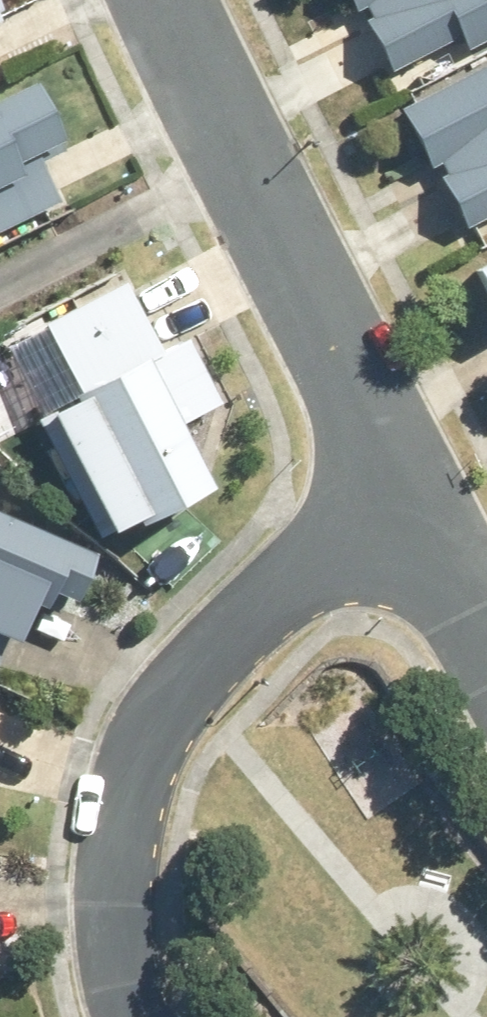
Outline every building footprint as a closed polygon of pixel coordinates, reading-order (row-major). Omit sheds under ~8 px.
[(387,84),(486,42),(486,0),(352,0),(387,84)] [(395,115),(458,238),(486,224),(486,68),(395,115)] [(0,101),(0,240),(68,204),(49,170),(81,153),(41,79),(0,101)] [(125,297),(44,337),(83,410),(45,430),(114,560),(139,547),(143,552),(215,512),(179,441),(220,412),(185,344),(159,360),(125,297)] [(0,533),(0,671),(5,660),(16,665),(33,626),(48,633),(64,596),(84,604),(96,574),(0,533)]
